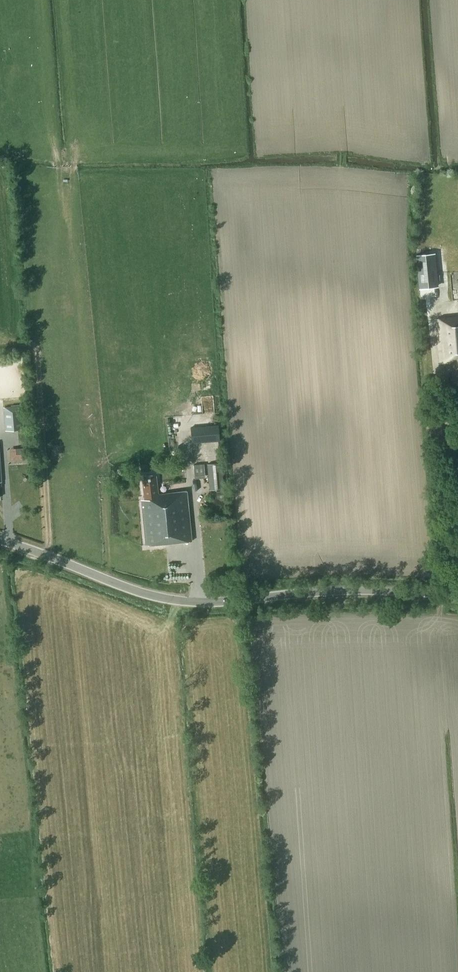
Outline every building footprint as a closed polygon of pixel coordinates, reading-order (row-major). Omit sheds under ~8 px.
[(438,285),(435,253),(417,254),(420,287),(438,285)] [(441,364),(451,363),(454,391),(457,391),(457,316),(436,319),(441,364)] [(24,429),(22,405),(20,405),(19,404),(10,405),(10,406),(4,406),(6,430),(24,429)] [(219,425),(191,427),(192,444),(221,441),(219,425)] [(28,447),(10,448),(11,460),(29,459),(28,447)] [(224,488),(221,462),(208,463),(210,490),(224,488)] [(206,477),(205,463),(194,464),(195,478),(206,477)] [(188,491),(158,494),(155,474),(142,476),(145,502),(142,502),(146,545),(193,540),(188,491)]
